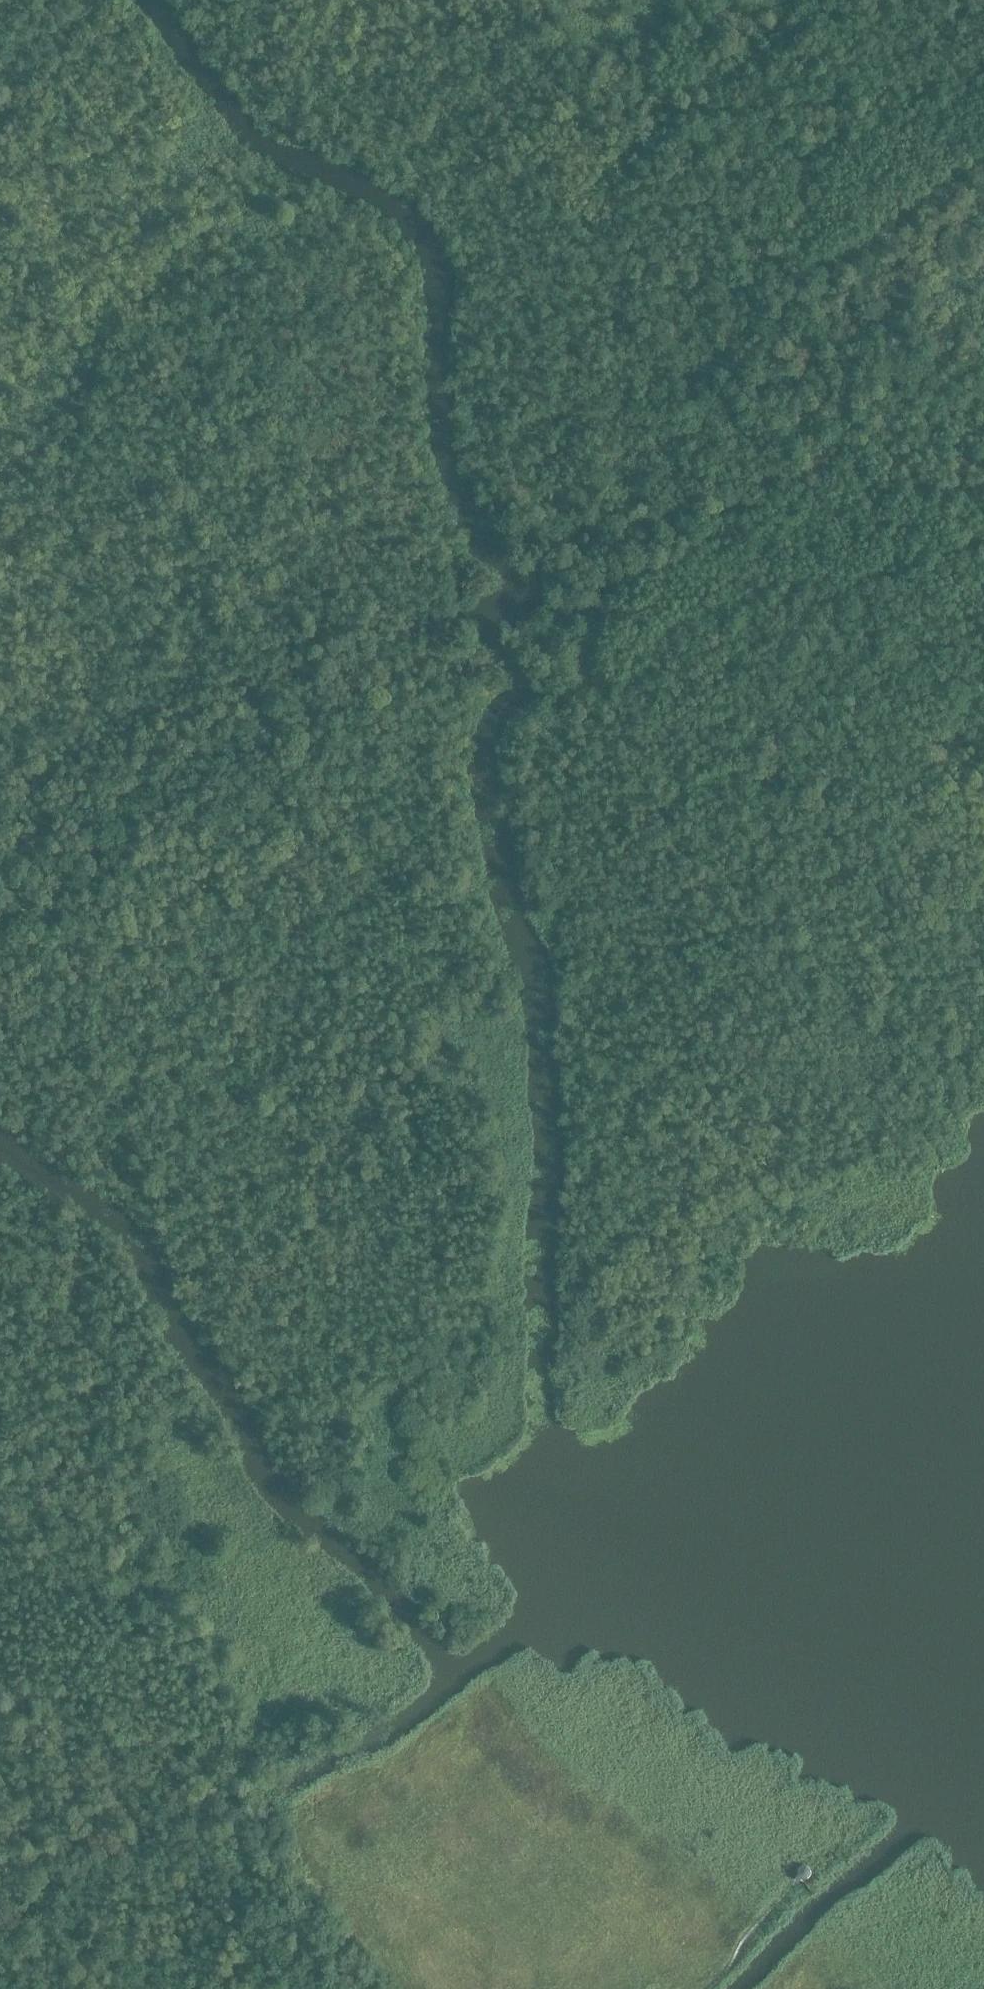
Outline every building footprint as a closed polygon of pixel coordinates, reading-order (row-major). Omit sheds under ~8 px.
[(797,1868),(797,1874),(798,1876),(802,1879),(808,1877),(812,1873),(811,1868),(808,1864),(801,1864),(797,1868)]
